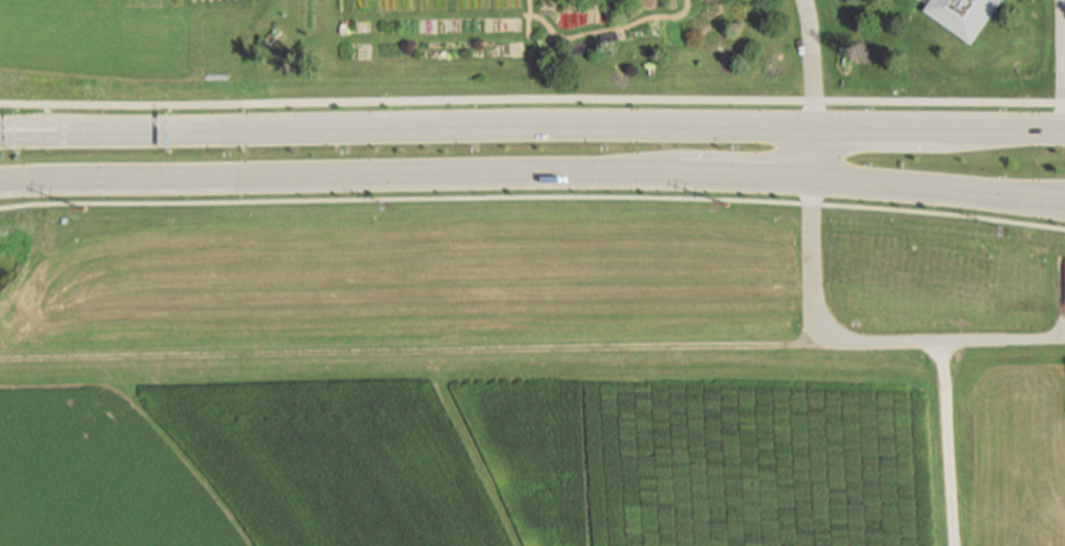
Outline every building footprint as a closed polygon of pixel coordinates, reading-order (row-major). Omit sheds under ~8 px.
[(926,12),(934,0),(1006,0),(973,46),(926,12)]
